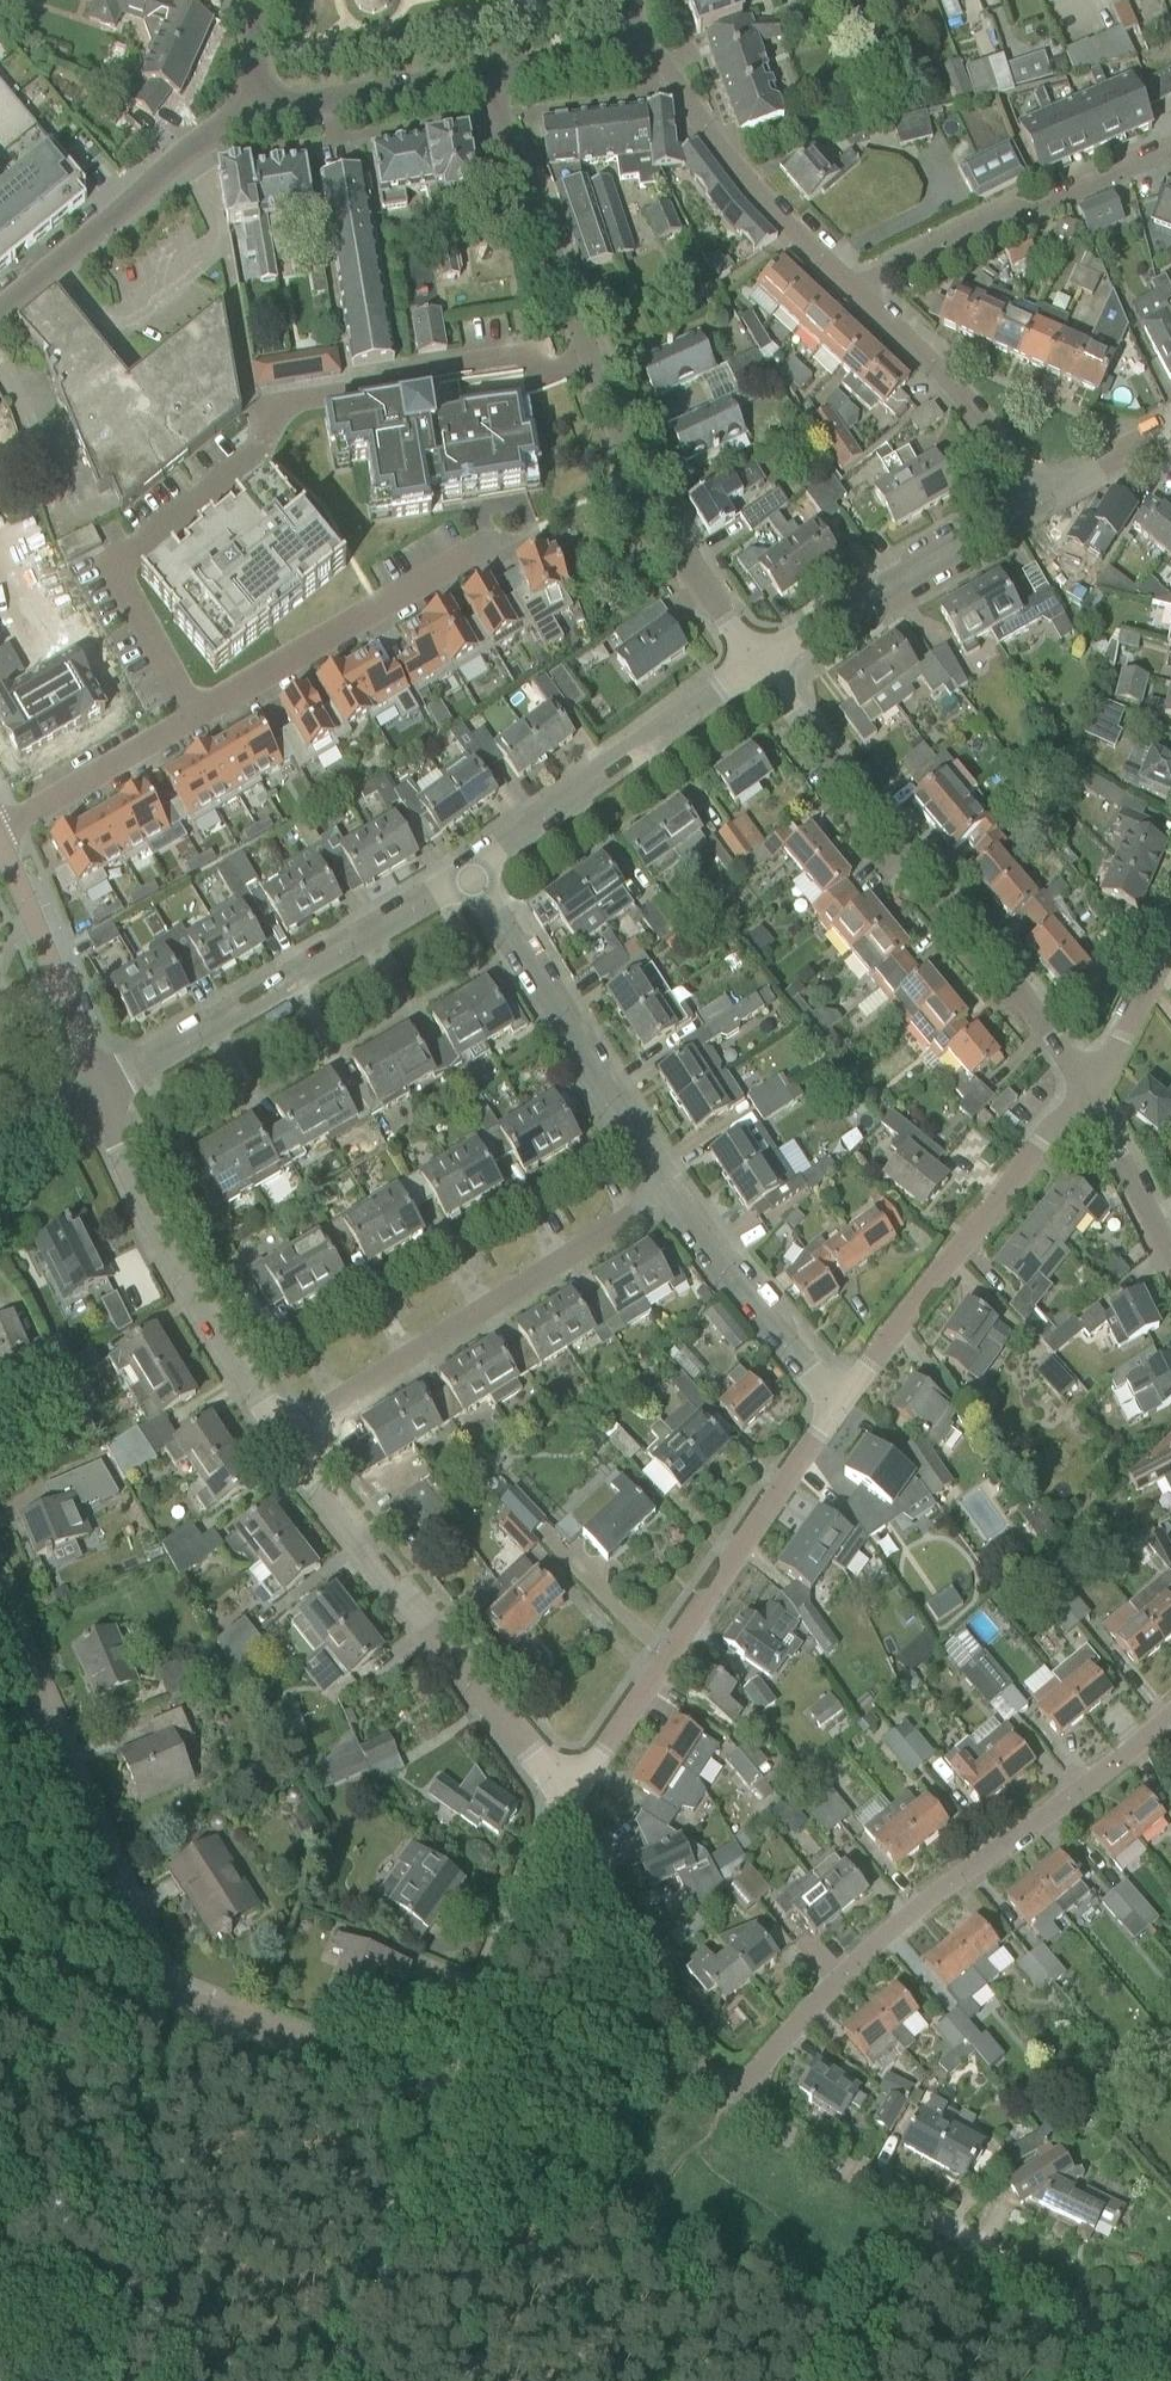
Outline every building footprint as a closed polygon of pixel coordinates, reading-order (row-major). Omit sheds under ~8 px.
[(163,0),(95,0),(89,19),(114,28),(120,10),(147,19),(145,26),(151,44),(148,52),(150,58),(141,79),(150,83),(134,104),(152,117),(171,92),(179,96),(212,21),(190,11),(174,4),(163,0)] [(348,12),(390,15),(390,0),(349,0),(348,12)] [(698,34),(719,26),(742,18),(736,0),(685,0),(698,34)] [(1123,1),(1111,7),(1120,27),(1134,57),(1149,51),(1126,2),(1125,2),(1124,3),(1123,1)] [(750,21),(706,37),(740,133),(784,117),(759,46),(750,21)] [(1086,41),(1064,51),(1074,74),(1088,70),(1098,68),(1134,57),(1120,27),(1087,42),(1086,41)] [(1063,56),(1046,62),(1051,75),(1068,70),(1063,56)] [(959,60),(943,67),(958,102),(973,96),(959,60)] [(986,62),(966,68),(975,99),(996,92),(986,62)] [(1075,103),(1096,152),(1151,128),(1131,79),(1107,89),(1098,68),(1088,70),(1097,93),(1075,103)] [(1153,95),(1170,85),(1170,68),(1146,82),(1153,95)] [(7,265),(15,258),(14,257),(26,248),(27,249),(37,241),(87,200),(80,191),(84,188),(86,186),(77,176),(55,149),(34,123),(12,97),(0,82),(0,172),(6,179),(11,185),(9,186),(10,187),(5,191),(0,185),(0,271),(7,265)] [(1096,152),(1075,103),(1052,113),(1043,90),(1033,94),(1043,117),(1019,127),(1040,176),(1096,152)] [(671,106),(647,109),(652,172),(660,171),(685,168),(709,199),(718,192),(730,208),(730,209),(742,200),(741,199),(729,183),(726,180),(722,174),(719,171),(697,142),(683,153),(682,149),(676,150),(671,106)] [(652,172),(647,109),(576,118),(580,165),(618,160),(620,179),(638,177),(640,188),(667,184),(660,171),(652,172)] [(926,113),(893,122),(900,147),(933,138),(926,113)] [(580,165),(576,118),(542,122),(546,169),(547,169),(583,271),(613,260),(586,178),(581,180),(580,165)] [(430,140),(371,150),(381,210),(406,206),(405,195),(427,191),(442,280),(459,277),(458,270),(461,270),(458,252),(455,252),(452,235),(455,235),(452,216),(449,216),(446,197),(477,192),(467,134),(451,136),(451,133),(450,133),(445,130),(445,129),(434,131),(430,137),(430,140)] [(1011,142),(958,169),(975,203),(1028,176),(1011,142)] [(797,167),(789,159),(779,168),(786,175),(785,176),(808,202),(821,192),(824,195),(842,180),(860,164),(849,152),(834,164),(838,168),(831,175),(812,154),(797,167)] [(265,218),(289,214),(292,232),(316,228),(305,160),(262,168),(250,170),(249,170),(254,202),(255,202),(256,211),(256,212),(257,219),(264,218),(265,218)] [(249,165),(218,170),(227,225),(242,223),(245,241),(242,241),(245,257),(254,256),(255,259),(263,258),(267,282),(276,281),(265,218),(264,218),(257,219),(256,212),(256,211),(255,202),(254,202),(249,170),(250,170),(249,165)] [(364,177),(363,171),(320,178),(321,184),(315,185),(318,202),(324,201),(352,366),(394,359),(366,194),(372,193),(369,176),(364,177)] [(586,178),(613,260),(634,253),(608,177),(596,181),(594,175),(586,178)] [(1170,180),(1165,194),(1164,194),(1153,222),(1170,229),(1170,180)] [(1112,194),(1077,209),(1089,235),(1124,220),(1112,194)] [(646,214),(658,243),(682,232),(669,204),(646,214)] [(755,214),(736,231),(755,253),(776,238),(775,237),(774,237),(755,216),(756,215),(755,214)] [(1057,226),(1047,248),(1065,256),(1078,226),(1068,222),(1057,226)] [(1027,241),(1004,253),(1011,267),(1034,256),(1027,241)] [(1088,274),(1093,262),(1085,250),(1076,268),(1088,274)] [(721,256),(711,263),(715,268),(712,269),(717,276),(732,266),(727,259),(724,261),(721,256)] [(999,258),(992,267),(999,272),(1006,263),(999,258)] [(1093,262),(1088,274),(1099,279),(1104,269),(1100,262),(1093,262)] [(782,263),(766,281),(757,290),(778,310),(803,283),(782,263)] [(1088,274),(1076,268),(1068,285),(1080,291),(1088,274)] [(985,270),(980,277),(991,286),(996,279),(985,270)] [(1099,279),(1088,274),(1080,291),(1091,296),(1099,279)] [(971,292),(970,296),(955,289),(939,324),(966,336),(985,294),(991,287),(991,286),(980,277),(970,291),(971,292)] [(803,283),(778,310),(799,329),(824,303),(803,283)] [(715,286),(702,294),(708,304),(721,296),(715,286)] [(985,294),(966,336),(992,347),(1008,312),(1014,297),(991,287),(985,294)] [(1111,291),(1086,347),(1071,382),(1097,394),(1127,326),(1111,291)] [(824,303),(799,329),(820,349),(845,322),(835,313),(836,309),(829,302),(825,304),(824,303)] [(1042,305),(1034,324),(1018,359),(1045,370),(1060,335),(1068,317),(1042,305)] [(440,310),(412,315),(419,354),(447,349),(440,310)] [(1166,310),(1153,317),(1155,323),(1144,328),(1154,346),(1152,347),(1158,359),(1169,380),(1170,379),(1170,319),(1166,310)] [(1034,324),(1008,312),(992,347),(1018,359),(1034,324)] [(750,337),(761,331),(752,315),(741,322),(750,337)] [(845,322),(820,349),(841,369),(866,342),(845,322)] [(771,346),(761,331),(750,337),(760,353),(771,346)] [(698,335),(667,350),(645,360),(648,366),(643,368),(654,391),(659,389),(661,395),(714,371),(698,335)] [(1060,335),(1045,370),(1071,382),(1086,347),(1060,335)] [(848,375),(840,384),(854,397),(887,361),(866,342),(841,369),(848,375)] [(771,346),(760,353),(767,363),(777,352),(771,346)] [(336,351),(290,358),(294,382),(340,374),(336,351)] [(735,380),(766,365),(757,351),(728,365),(735,380)] [(793,361),(779,375),(786,386),(788,383),(802,369),(793,361)] [(887,361),(854,397),(870,412),(878,403),(883,408),(894,418),(909,402),(898,392),(908,381),(887,361)] [(265,364),(253,366),(257,389),(269,387),(265,364)] [(774,379),(766,365),(735,380),(741,394),(774,379)] [(802,369),(788,383),(797,392),(811,378),(802,369)] [(460,401),(526,396),(525,374),(458,379),(460,401)] [(729,400),(697,415),(675,425),(678,431),(674,433),(685,457),(689,455),(692,461),(701,456),(705,465),(712,465),(719,463),(725,461),(732,459),(731,457),(731,458),(725,445),(746,435),(729,400)] [(358,414),(325,420),(331,454),(345,452),(346,463),(367,459),(375,506),(389,503),(392,519),(431,513),(428,493),(439,491),(441,497),(460,494),(460,495),(461,495),(461,492),(460,492),(459,484),(474,482),(475,489),(475,493),(477,492),(477,491),(525,483),(523,469),(539,467),(533,435),(525,437),(520,406),(458,416),(459,421),(433,425),(429,405),(404,409),(403,403),(357,411),(358,414)] [(933,405),(914,420),(911,423),(921,435),(942,417),(933,405)] [(845,432),(841,425),(835,416),(830,408),(809,424),(825,449),(845,432)] [(841,425),(847,422),(848,413),(843,408),(835,416),(841,425)] [(860,456),(845,432),(825,449),(840,473),(860,456)] [(877,451),(884,463),(895,458),(888,445),(877,451)] [(934,458),(918,467),(909,450),(895,458),(924,511),(954,493),(934,458)] [(894,528),(924,511),(895,458),(884,463),(881,465),(892,484),(875,493),(883,507),(894,528)] [(141,576),(147,584),(171,612),(172,611),(177,618),(173,621),(175,623),(178,627),(206,661),(213,670),(213,671),(215,673),(228,662),(258,637),(268,630),(270,628),(292,610),(302,602),(332,577),(345,567),(344,565),(343,565),(336,556),(308,522),(305,518),(306,518),(304,516),(300,519),(295,512),(296,511),(273,482),(266,474),(264,476),(254,485),(237,498),(235,499),(243,509),(235,516),(231,511),(215,524),(211,520),(197,532),(200,536),(184,549),(188,554),(180,560),(172,550),(170,552),(149,570),(143,574),(141,576)] [(730,474),(708,488),(688,500),(709,534),(734,519),(726,505),(742,495),(730,474)] [(819,483),(835,505),(847,497),(830,474),(819,483)] [(835,505),(819,483),(805,493),(825,522),(839,512),(835,505)] [(1115,539),(1123,528),(1136,508),(1112,492),(1101,509),(1095,506),(1088,518),(1084,516),(1070,538),(1085,548),(1098,528),(1115,539)] [(767,521),(777,513),(782,510),(772,494),(737,515),(749,534),(767,521)] [(1132,528),(1141,533),(1167,556),(1170,551),(1170,516),(1161,508),(1149,501),(1132,528)] [(787,527),(777,513),(767,521),(773,529),(777,535),(787,527)] [(767,521),(749,534),(755,541),(773,529),(767,521)] [(815,528),(802,537),(792,524),(787,527),(777,535),(783,542),(808,578),(836,558),(815,528)] [(101,545),(92,528),(57,546),(66,563),(101,545)] [(808,578),(783,542),(767,554),(750,551),(736,561),(747,575),(758,567),(781,598),(808,578)] [(527,589),(514,597),(532,628),(545,650),(563,640),(552,621),(572,609),(561,590),(560,590),(559,588),(566,586),(554,552),(546,554),(546,552),(517,562),(527,589)] [(1137,590),(1135,592),(1144,600),(1151,599),(1169,595),(1148,577),(1137,590)] [(998,578),(969,595),(990,632),(998,645),(1041,620),(1030,601),(1015,609),(998,578)] [(1123,579),(1113,593),(1131,597),(1135,592),(1137,590),(1127,583),(1123,579)] [(489,583),(463,598),(475,619),(494,650),(532,628),(514,597),(501,604),(489,583)] [(0,591),(0,603),(1,604),(13,597),(7,587),(0,591)] [(1049,590),(1035,598),(1050,624),(1064,616),(1049,590)] [(1144,600),(1170,608),(1170,594),(1169,595),(1151,599),(1144,600)] [(969,595),(940,611),(966,657),(979,650),(974,641),(990,632),(969,595)] [(424,621),(425,623),(454,673),(494,650),(475,619),(462,627),(449,607),(424,621)] [(649,610),(640,617),(640,616),(612,635),(625,652),(616,659),(636,686),(684,651),(665,623),(661,626),(649,610)] [(454,673),(425,623),(401,637),(412,656),(399,664),(417,695),(454,673)] [(1140,637),(1121,632),(1119,640),(1117,646),(1136,651),(1140,637)] [(1102,642),(1092,646),(1113,666),(1117,646),(1119,640),(1111,638),(1107,646),(1102,642)] [(893,640),(863,662),(896,707),(912,695),(907,688),(920,679),(932,695),(941,688),(950,682),(930,655),(913,667),(893,640)] [(16,659),(8,646),(0,651),(0,668),(16,659)] [(930,655),(950,682),(956,690),(966,684),(945,646),(930,655)] [(343,669),(343,670),(369,715),(368,716),(372,722),(395,709),(402,722),(418,712),(393,668),(379,676),(368,657),(344,670),(343,669)] [(0,700),(0,723),(7,735),(6,736),(19,759),(81,724),(82,725),(105,712),(87,682),(89,681),(75,658),(14,693),(13,692),(0,700)] [(0,668),(0,687),(24,673),(16,659),(0,668)] [(896,707),(863,662),(837,681),(857,708),(844,717),(863,744),(876,734),(870,726),(896,707)] [(305,692),(335,744),(351,734),(348,728),(368,716),(369,715),(343,670),(318,684),(330,705),(318,712),(306,691),(305,692)] [(562,670),(548,680),(547,681),(569,711),(584,700),(562,670)] [(1123,670),(1115,699),(1139,705),(1139,703),(1146,676),(1123,670)] [(569,711),(547,681),(542,673),(529,682),(549,709),(523,728),(545,758),(572,739),(560,722),(572,714),(569,711)] [(956,690),(950,682),(941,688),(948,698),(957,691),(956,690)] [(1167,705),(1149,700),(1146,711),(1164,716),(1163,717),(1170,719),(1170,690),(1167,705)] [(292,727),(279,735),(282,740),(293,758),(300,770),(338,748),(335,744),(305,692),(301,694),(299,691),(283,700),(285,703),(280,706),(292,727)] [(1105,702),(1080,734),(1114,749),(1123,728),(1119,726),(1125,710),(1105,702)] [(256,724),(233,737),(258,780),(281,766),(280,765),(293,758),(282,740),(270,747),(256,724)] [(523,728),(496,748),(482,729),(470,737),(492,767),(504,759),(518,778),(545,758),(523,728)] [(211,748),(210,749),(238,798),(260,785),(258,780),(233,737),(212,750),(211,748)] [(454,763),(461,773),(446,784),(468,815),(495,795),(481,776),(492,767),(470,737),(459,746),(466,755),(454,763)] [(1119,780),(1151,793),(1153,788),(1170,796),(1170,762),(1163,758),(1134,746),(1119,780)] [(210,749),(187,762),(216,811),(238,798),(210,749)] [(735,803),(750,792),(769,778),(750,751),(715,776),(735,803)] [(941,754),(911,780),(923,794),(912,804),(932,828),(974,793),(941,754)] [(179,801),(168,807),(179,825),(190,819),(193,825),(216,811),(187,762),(186,763),(187,764),(165,777),(179,801)] [(1077,767),(1072,776),(1083,782),(1088,773),(1077,767)] [(1096,796),(1104,782),(1091,775),(1083,789),(1096,796)] [(393,795),(384,777),(358,790),(363,801),(376,794),(384,810),(398,803),(393,795)] [(409,783),(393,795),(398,803),(413,824),(426,845),(427,844),(421,834),(434,825),(440,834),(468,815),(446,784),(423,801),(409,783)] [(143,790),(120,804),(145,846),(168,833),(143,790)] [(974,793),(932,828),(953,852),(966,841),(973,849),(994,831),(990,827),(997,821),(974,793)] [(310,817),(323,810),(318,801),(306,808),(310,817)] [(120,804),(98,817),(123,859),(125,863),(147,850),(145,846),(120,804)] [(677,804),(650,823),(672,853),(672,854),(679,863),(706,844),(691,823),(677,804)] [(1122,811),(1113,833),(1124,838),(1115,860),(1152,876),(1167,843),(1149,835),(1154,824),(1122,811)] [(98,817),(76,829),(101,872),(123,859),(98,817)] [(318,840),(307,818),(294,826),(308,853),(321,845),(318,840)] [(415,857),(403,836),(393,819),(367,835),(389,873),(415,857)] [(268,820),(256,827),(260,835),(273,829),(268,820)] [(650,823),(623,843),(637,862),(653,884),(680,865),(679,863),(672,854),(672,853),(650,823)] [(719,834),(717,835),(718,836),(719,837),(738,864),(752,853),(734,828),(732,825),(719,834)] [(243,834),(248,842),(260,835),(256,827),(243,834)] [(65,892),(77,885),(83,896),(107,882),(101,872),(76,829),(76,828),(51,842),(66,867),(55,874),(65,892)] [(786,828),(762,848),(772,860),(784,851),(803,874),(830,852),(810,828),(796,840),(786,828)] [(336,830),(318,840),(321,845),(344,884),(356,877),(362,888),(389,873),(367,835),(346,847),(336,830)] [(973,849),(975,851),(984,861),(970,872),(990,896),(1015,875),(1024,867),(1014,855),(1005,862),(997,853),(1006,845),(994,831),(973,849)] [(718,836),(706,845),(726,873),(738,864),(719,837),(718,836)] [(1066,844),(1057,852),(1069,866),(1078,859),(1066,844)] [(211,852),(198,858),(203,867),(215,860),(211,852)] [(830,852),(803,874),(823,898),(811,907),(821,919),(853,892),(844,881),(850,877),(830,852)] [(229,861),(244,888),(257,880),(242,854),(229,861)] [(186,865),(190,874),(203,867),(198,858),(186,865)] [(600,860),(573,880),(595,910),(622,890),(600,860)] [(1115,860),(1101,893),(1138,909),(1152,876),(1115,860)] [(244,888),(229,861),(215,869),(230,896),(244,888)] [(317,864),(290,880),(312,918),(339,902),(317,864)] [(1015,875),(990,896),(1011,920),(1020,912),(1029,923),(1051,904),(1043,894),(1042,893),(1036,899),(1015,875)] [(312,918),(290,880),(264,895),(286,933),(312,918)] [(549,903),(533,915),(542,929),(559,917),(579,945),(606,925),(595,910),(573,880),(546,899),(549,903)] [(153,883),(141,890),(145,898),(158,891),(153,883)] [(711,912),(719,906),(720,892),(714,885),(699,897),(711,912)] [(128,897),(133,905),(145,898),(141,890),(128,897)] [(821,919),(818,922),(828,934),(831,931),(850,954),(888,923),(868,899),(863,903),(853,892),(821,919)] [(672,934),(680,928),(684,926),(663,897),(651,906),(672,934)] [(262,947),(250,927),(234,900),(208,915),(214,925),(236,962),(262,947)] [(1051,904),(1029,923),(1038,934),(1025,946),(1045,970),(1072,948),(1084,937),(1074,925),(1073,925),(1062,904),(1055,908),(1051,904)] [(672,934),(651,906),(640,914),(660,943),(665,939),(672,934)] [(92,914),(98,924),(111,917),(105,907),(92,914)] [(888,923),(850,954),(879,990),(912,963),(903,952),(908,947),(888,923)] [(236,962),(214,925),(189,940),(184,931),(171,939),(191,973),(203,966),(210,978),(236,962)] [(112,926),(108,928),(87,939),(95,954),(120,940),(112,926)] [(680,928),(672,934),(665,939),(672,949),(687,938),(680,928)] [(761,929),(742,944),(754,958),(772,943),(761,929)] [(610,931),(601,936),(602,936),(608,947),(614,947),(617,951),(621,949),(610,931)] [(147,952),(153,961),(138,970),(160,1007),(186,992),(179,980),(191,973),(171,939),(169,935),(149,947),(147,952)] [(1131,961),(1138,946),(1127,941),(1120,956),(1131,961)] [(1072,948),(1045,970),(1066,994),(1078,984),(1087,995),(1117,969),(1107,957),(1091,970),(1072,948)] [(611,955),(591,969),(592,970),(600,983),(613,974),(630,963),(621,949),(611,955)] [(643,954),(631,962),(639,974),(651,966),(643,954)] [(912,963),(879,990),(909,1025),(946,994),(926,969),(921,974),(912,963)] [(639,974),(608,994),(626,1022),(669,994),(651,966),(639,974)] [(138,970),(132,973),(111,985),(133,1023),(160,1007),(138,970)] [(800,983),(785,994),(792,1003),(795,1000),(796,1000),(799,997),(806,991),(800,983)] [(485,985),(459,1001),(484,1044),(510,1029),(513,1034),(527,1026),(511,1000),(498,1007),(485,985)] [(768,988),(756,995),(764,1008),(776,1001),(768,988)] [(669,994),(626,1022),(644,1050),(692,1019),(683,1006),(678,1009),(669,994)] [(946,994),(909,1025),(910,1024),(930,1047),(928,1049),(938,1061),(971,1034),(961,1022),(967,1018),(946,994)] [(689,1055),(660,1074),(678,1103),(721,1075),(720,1072),(721,1065),(712,1051),(705,1049),(704,1048),(712,1042),(720,1037),(726,1039),(738,1031),(740,1024),(764,1008),(756,995),(733,1010),(719,1019),(703,1029),(681,1044),(689,1055)] [(725,997),(695,1016),(703,1029),(719,1019),(733,1010),(725,997)] [(792,1003),(789,1005),(792,1009),(798,1016),(802,1021),(812,1013),(799,997),(796,1000),(795,1000),(792,1003)] [(484,1044),(459,1001),(432,1017),(445,1039),(432,1046),(448,1073),(461,1065),(458,1059),(469,1053),(474,1061),(489,1052),(484,1044)] [(940,1063),(936,1067),(948,1083),(963,1101),(957,1108),(967,1117),(972,1122),(973,1121),(982,1111),(994,1098),(992,1096),(991,1097),(978,1085),(975,1087),(971,1083),(973,1081),(971,1078),(989,1063),(993,1068),(1002,1061),(976,1029),(971,1034),(938,1061),(940,1063)] [(407,1031),(380,1047),(403,1085),(418,1077),(421,1081),(431,1075),(434,1081),(448,1073),(432,1046),(420,1053),(407,1031)] [(829,1050),(840,1042),(830,1031),(820,1039),(829,1050)] [(380,1047),(354,1062),(367,1085),(354,1092),(370,1119),(383,1111),(409,1095),(406,1090),(403,1085),(380,1047)] [(721,1075),(678,1103),(679,1105),(696,1131),(726,1111),(727,1112),(744,1101),(725,1072),(721,1075)] [(781,1075),(777,1077),(785,1090),(789,1088),(781,1075)] [(329,1077),(302,1093),(325,1131),(340,1122),(343,1127),(353,1121),(356,1126),(370,1119),(354,1092),(342,1099),(329,1077)] [(777,1077),(747,1097),(755,1110),(785,1090),(777,1077)] [(1169,1093),(1164,1099),(1147,1085),(1127,1109),(1157,1133),(1168,1118),(1170,1121),(1170,1094),(1169,1093)] [(545,1111),(529,1120),(552,1159),(579,1143),(566,1121),(579,1114),(563,1087),(550,1095),(552,1100),(542,1106),(545,1111)] [(785,1090),(755,1110),(764,1122),(793,1103),(785,1090)] [(1007,1091),(989,1111),(998,1119),(1017,1100),(1007,1091)] [(286,1126),(273,1134),(291,1164),(305,1157),(302,1151),(312,1145),(309,1140),(325,1131),(302,1093),(275,1108),(286,1126)] [(480,1095),(466,1102),(476,1119),(484,1132),(500,1160),(512,1152),(525,1175),(552,1159),(529,1120),(513,1129),(510,1124),(500,1130),(480,1095)] [(982,1111),(973,1121),(983,1131),(993,1120),(982,1111)] [(943,1154),(908,1126),(892,1113),(880,1125),(898,1139),(890,1148),(901,1158),(885,1178),(922,1208),(945,1180),(931,1169),(943,1154)] [(967,1117),(960,1125),(965,1129),(972,1122),(967,1117)] [(251,1123),(224,1139),(252,1187),(254,1190),(283,1173),(281,1170),(291,1164),(273,1134),(261,1141),(251,1123)] [(759,1124),(711,1155),(724,1174),(729,1183),(777,1152),(759,1124)] [(466,1156),(450,1165),(474,1205),(501,1189),(488,1167),(500,1160),(484,1132),(470,1140),(473,1145),(463,1151),(466,1156)] [(252,1187),(224,1139),(197,1154),(210,1176),(197,1184),(213,1211),(225,1203),(227,1206),(240,1198),(238,1196),(252,1187)] [(777,1152),(729,1183),(731,1185),(748,1211),(764,1200),(771,1210),(805,1188),(810,1195),(836,1169),(829,1159),(800,1178),(799,1176),(794,1179),(777,1152)] [(419,1170),(405,1177),(422,1206),(434,1198),(447,1221),(474,1205),(450,1165),(434,1174),(432,1169),(422,1175),(419,1170)] [(387,1201),(371,1210),(396,1251),(422,1235),(409,1213),(422,1206),(405,1177),(391,1185),(394,1190),(384,1196),(387,1201)] [(1065,1178),(1030,1222),(1060,1246),(1085,1215),(1098,1225),(1108,1213),(1065,1178)] [(902,1226),(887,1207),(882,1199),(874,1205),(876,1208),(871,1211),(873,1214),(849,1233),(869,1260),(895,1242),(890,1235),(902,1226)] [(341,1217),(327,1224),(343,1252),(356,1244),(369,1266),(396,1251),(371,1210),(356,1219),(353,1214),(343,1220),(341,1217)] [(796,1210),(784,1221),(793,1229),(804,1218),(796,1210)] [(66,1227),(36,1242),(36,1243),(42,1240),(44,1244),(41,1245),(59,1281),(57,1282),(56,1280),(55,1281),(64,1300),(105,1280),(106,1280),(112,1277),(101,1254),(96,1257),(93,1258),(85,1242),(88,1240),(78,1221),(69,1226),(68,1222),(64,1224),(66,1227)] [(1014,1280),(1022,1287),(1008,1304),(1043,1342),(1051,1335),(1056,1330),(1033,1305),(1048,1287),(1050,1285),(1037,1275),(1060,1246),(1030,1222),(996,1265),(1014,1280)] [(327,1224),(288,1247),(317,1297),(344,1281),(331,1259),(343,1252),(327,1224)] [(820,1238),(804,1250),(817,1267),(827,1281),(827,1280),(839,1272),(844,1279),(869,1260),(849,1233),(828,1248),(820,1238)] [(261,1260),(247,1268),(265,1298),(278,1290),(291,1313),(317,1297),(288,1247),(286,1245),(274,1252),(277,1258),(264,1265),(261,1260)] [(669,1286),(673,1292),(687,1284),(666,1251),(654,1259),(647,1248),(621,1265),(644,1302),(669,1286)] [(804,1250),(794,1263),(782,1272),(792,1285),(791,1286),(812,1314),(838,1295),(827,1280),(827,1281),(817,1267),(804,1250)] [(1118,1258),(1100,1274),(1093,1279),(1105,1292),(1129,1272),(1118,1258)] [(601,1292),(589,1299),(605,1325),(617,1318),(625,1329),(651,1313),(644,1302),(621,1265),(594,1281),(601,1292)] [(704,1289),(697,1295),(705,1306),(712,1300),(704,1289)] [(1141,1294),(1119,1305),(1111,1309),(1112,1310),(1104,1316),(1098,1305),(1077,1322),(1089,1337),(1106,1324),(1118,1348),(1158,1328),(1141,1294)] [(570,1296),(544,1313),(567,1350),(593,1333),(605,1325),(589,1299),(577,1307),(570,1296)] [(106,1299),(101,1301),(105,1310),(118,1335),(133,1327),(121,1303),(120,1303),(110,1308),(106,1299)] [(946,1358),(967,1374),(980,1357),(974,1353),(984,1339),(1001,1352),(1013,1335),(968,1303),(946,1334),(957,1343),(946,1358)] [(705,1315),(719,1333),(734,1352),(746,1343),(716,1306),(705,1315)] [(524,1340),(512,1347),(529,1373),(541,1366),(567,1350),(544,1313),(518,1329),(524,1340)] [(40,1386),(11,1319),(0,1324),(0,1403),(40,1386)] [(155,1331),(134,1343),(108,1359),(118,1376),(130,1368),(140,1384),(175,1363),(155,1331)] [(1051,1335),(1043,1342),(1042,1343),(1050,1352),(1060,1344),(1051,1335)] [(493,1345),(467,1361),(490,1398),(497,1409),(524,1392),(516,1381),(529,1373),(512,1347),(500,1355),(493,1345)] [(104,1365),(94,1349),(73,1361),(61,1368),(70,1384),(104,1365)] [(1058,1398),(1073,1384),(1048,1358),(1034,1372),(1058,1398)] [(1136,1379),(1128,1364),(1119,1370),(1109,1379),(1115,1391),(1126,1386),(1143,1418),(1170,1404),(1170,1359),(1143,1373),(1144,1375),(1136,1379)] [(490,1398),(467,1361),(441,1377),(447,1388),(435,1396),(452,1422),(464,1414),(490,1398)] [(175,1363),(140,1384),(128,1392),(148,1424),(195,1396),(175,1363)] [(741,1432),(772,1403),(749,1379),(739,1369),(728,1380),(738,1390),(719,1407),(741,1432)] [(687,1405),(664,1427),(670,1433),(703,1469),(726,1447),(705,1425),(717,1413),(681,1371),(667,1384),(687,1405)] [(956,1411),(933,1394),(913,1380),(891,1411),(923,1435),(922,1436),(923,1437),(921,1440),(902,1454),(932,1497),(952,1484),(929,1452),(949,1424),(948,1423),(956,1411)] [(452,1422),(435,1396),(423,1403),(416,1393),(390,1409),(413,1446),(440,1430),(439,1429),(452,1422)] [(413,1446),(390,1409),(364,1426),(370,1436),(357,1444),(374,1470),(387,1462),(413,1446)] [(210,1420),(190,1433),(164,1450),(175,1467),(187,1459),(197,1474),(231,1452),(210,1420)] [(658,1444),(647,1455),(655,1464),(664,1473),(678,1488),(680,1490),(703,1469),(670,1433),(664,1427),(659,1422),(647,1433),(658,1444)] [(115,1465),(148,1444),(138,1428),(105,1447),(115,1465)] [(620,1430),(609,1440),(629,1462),(640,1452),(620,1430)] [(1127,1477),(1135,1493),(1162,1478),(1170,1495),(1170,1433),(1145,1459),(1150,1465),(1127,1477)] [(868,1443),(844,1476),(896,1513),(926,1492),(914,1476),(868,1443)] [(148,1444),(115,1465),(124,1480),(158,1460),(148,1444)] [(231,1452),(197,1474),(208,1490),(196,1498),(206,1514),(253,1484),(231,1452)] [(53,1507),(21,1520),(37,1558),(44,1555),(45,1559),(52,1556),(50,1552),(88,1536),(77,1510),(101,1500),(103,1504),(119,1495),(102,1463),(45,1487),(53,1507)] [(615,1473),(555,1529),(569,1545),(581,1534),(607,1560),(610,1557),(625,1543),(624,1542),(654,1514),(637,1496),(621,1480),(615,1473)] [(423,1483),(400,1498),(400,1499),(420,1530),(446,1514),(423,1483)] [(515,1490),(500,1503),(504,1507),(509,1512),(530,1535),(545,1521),(515,1490)] [(1031,1498),(1017,1508),(1044,1548),(1058,1536),(1031,1498)] [(819,1511),(798,1540),(831,1564),(844,1573),(867,1540),(858,1527),(844,1506),(833,1521),(819,1511)] [(504,1507),(492,1519),(500,1528),(526,1556),(538,1544),(530,1535),(509,1512),(504,1507)] [(270,1508),(251,1522),(226,1541),(237,1557),(244,1558),(253,1569),(293,1538),(270,1508)] [(875,1515),(858,1527),(867,1540),(884,1529),(875,1515)] [(170,1561),(201,1539),(190,1524),(161,1545),(170,1561)] [(201,1539),(170,1561),(180,1578),(223,1547),(211,1531),(201,1539)] [(1143,1541),(1156,1556),(1170,1574),(1170,1547),(1163,1531),(1156,1534),(1143,1541)] [(293,1538),(253,1569),(249,1572),(272,1602),(316,1568),(293,1538)] [(831,1564),(798,1540),(777,1569),(810,1592),(831,1564)] [(993,1550),(979,1560),(985,1569),(988,1574),(1002,1564),(993,1550)] [(568,1600),(553,1582),(531,1557),(504,1580),(541,1623),(568,1600)] [(504,1580),(495,1588),(477,1603),(514,1647),(541,1623),(504,1580)] [(54,1592),(59,1603),(71,1598),(67,1586),(54,1592)] [(1131,1608),(1162,1645),(1170,1638),(1170,1604),(1166,1598),(1162,1601),(1153,1590),(1131,1608)] [(315,1656),(360,1620),(359,1619),(358,1620),(334,1591),(291,1626),(315,1656)] [(1058,1603),(1076,1624),(1088,1614),(1070,1593),(1058,1603)] [(745,1614),(723,1644),(742,1658),(740,1659),(743,1662),(745,1660),(768,1677),(776,1667),(777,1668),(780,1664),(778,1663),(785,1654),(778,1649),(800,1619),(798,1616),(793,1609),(780,1594),(772,1606),(769,1604),(756,1622),(745,1614)] [(1076,1624),(1058,1603),(1047,1613),(1065,1634),(1076,1624)] [(809,1604),(796,1613),(825,1654),(838,1645),(809,1604)] [(1162,1645),(1131,1608),(1128,1606),(1103,1627),(1136,1667),(1162,1645)] [(225,1658),(256,1634),(244,1620),(216,1642),(225,1658)] [(360,1620),(315,1656),(339,1685),(382,1651),(358,1621),(360,1620)] [(926,1630),(915,1640),(927,1655),(937,1646),(926,1630)] [(114,1631),(98,1638),(76,1647),(97,1698),(135,1682),(114,1631)] [(256,1634),(225,1658),(235,1675),(268,1649),(256,1634)] [(952,1642),(941,1651),(959,1672),(970,1662),(952,1642)] [(982,1652),(970,1662),(999,1697),(1011,1687),(982,1652)] [(169,1699),(195,1688),(184,1661),(157,1673),(169,1699)] [(959,1672),(958,1673),(987,1707),(999,1697),(970,1662),(959,1672)] [(1078,1663),(1057,1681),(1085,1716),(1110,1695),(1088,1669),(1085,1672),(1078,1663)] [(1043,1668),(1021,1682),(1030,1694),(1051,1680),(1043,1668)] [(735,1689),(726,1683),(706,1670),(689,1697),(732,1725),(741,1711),(727,1702),(735,1689)] [(911,1672),(902,1679),(903,1680),(911,1690),(920,1683),(911,1672)] [(757,1679),(743,1690),(761,1714),(776,1703),(774,1702),(757,1679)] [(1085,1716),(1057,1681),(1036,1699),(1043,1707),(1037,1712),(1059,1738),(1085,1716)] [(826,1703),(810,1715),(819,1727),(843,1710),(830,1693),(822,1698),(826,1703)] [(305,1735),(298,1723),(302,1720),(292,1704),(261,1722),(278,1751),(305,1735)] [(159,1739),(143,1746),(121,1755),(141,1801),(191,1780),(184,1763),(178,1748),(195,1741),(181,1710),(152,1722),(159,1739)] [(875,1710),(861,1723),(868,1731),(882,1719),(875,1710)] [(719,1748),(695,1732),(675,1719),(653,1752),(680,1770),(697,1781),(697,1782),(719,1748)] [(976,1748),(976,1749),(1007,1787),(1033,1765),(1021,1751),(1026,1747),(1008,1726),(1006,1723),(1002,1726),(999,1729),(976,1748)] [(906,1724),(894,1733),(902,1743),(914,1733),(906,1724)] [(904,1744),(894,1733),(882,1744),(909,1777),(921,1767),(904,1744)] [(914,1733),(902,1743),(904,1744),(921,1767),(933,1757),(914,1733)] [(399,1755),(392,1739),(361,1753),(368,1768),(399,1755)] [(961,1758),(949,1768),(952,1772),(982,1808),(1007,1787),(976,1749),(976,1748),(968,1739),(954,1751),(961,1758)] [(748,1741),(737,1750),(755,1772),(766,1763),(748,1741)] [(737,1750),(724,1760),(726,1763),(749,1791),(762,1780),(755,1772),(737,1750)] [(653,1752),(631,1785),(651,1798),(642,1812),(641,1811),(640,1812),(641,1813),(667,1830),(681,1810),(694,1811),(706,1793),(697,1782),(697,1781),(680,1770),(653,1752)] [(810,1766),(799,1775),(800,1776),(806,1783),(808,1786),(819,1777),(810,1766)] [(819,1777),(808,1786),(817,1796),(828,1786),(819,1777)] [(473,1801),(468,1797),(441,1778),(429,1794),(476,1829),(480,1822),(497,1835),(517,1808),(488,1787),(485,1783),(473,1801)] [(806,1783),(793,1799),(801,1809),(804,1806),(817,1796),(808,1786),(806,1783)] [(832,1789),(830,1791),(820,1800),(841,1825),(853,1815),(832,1789)] [(285,1797),(286,1803),(291,1807),(297,1805),(300,1800),(299,1794),(294,1791),(288,1792),(285,1797)] [(908,1793),(889,1809),(921,1847),(946,1826),(925,1800),(918,1806),(908,1793)] [(1126,1807),(1116,1815),(1138,1842),(1163,1820),(1157,1812),(1142,1794),(1139,1796),(1137,1793),(1124,1804),(1126,1807)] [(817,1796),(804,1806),(827,1834),(839,1824),(817,1796)] [(921,1847),(889,1809),(864,1830),(896,1868),(921,1847)] [(641,1813),(635,1823),(639,1832),(649,1852),(636,1858),(640,1867),(637,1869),(638,1872),(641,1878),(643,1881),(646,1880),(650,1889),(694,1868),(693,1866),(701,1853),(667,1830),(641,1813)] [(1112,1863),(1138,1842),(1116,1815),(1105,1824),(1103,1821),(1090,1832),(1093,1835),(1090,1837),(1112,1863)] [(211,1832),(216,1835),(222,1834),(225,1829),(224,1823),(219,1820),(213,1821),(210,1826),(211,1832)] [(748,1828),(734,1838),(743,1851),(757,1840),(756,1839),(748,1828)] [(215,1840),(190,1857),(170,1871),(216,1935),(260,1904),(215,1840)] [(409,1847),(398,1862),(376,1894),(423,1928),(445,1896),(450,1900),(462,1884),(442,1870),(409,1847)] [(733,1863),(716,1873),(723,1886),(727,1883),(735,1876),(748,1865),(739,1851),(729,1857),(733,1863)] [(834,1855),(822,1865),(808,1876),(840,1915),(866,1893),(844,1866),(843,1867),(834,1855)] [(1058,1857),(1032,1879),(1062,1915),(1088,1893),(1058,1857)] [(770,1892),(748,1865),(735,1876),(758,1902),(770,1892)] [(714,1869),(695,1887),(703,1906),(706,1903),(723,1886),(716,1873),(714,1869)] [(735,1876),(727,1883),(723,1886),(746,1912),(758,1902),(735,1876)] [(808,1876),(794,1888),(783,1898),(792,1909),(792,1910),(814,1936),(840,1915),(808,1876)] [(1032,1879),(1007,1900),(1037,1936),(1062,1915),(1032,1879)] [(1126,1882),(1113,1893),(1131,1915),(1145,1931),(1159,1919),(1126,1882)] [(1113,1893),(1101,1903),(1119,1924),(1131,1915),(1113,1893)] [(696,1913),(701,1919),(712,1908),(706,1903),(703,1906),(696,1913)] [(696,1913),(688,1920),(669,1935),(680,1948),(706,1926),(696,1913)] [(960,1934),(949,1943),(978,1978),(986,1987),(998,1977),(987,1963),(999,1953),(996,1949),(997,1948),(990,1940),(975,1922),(973,1924),(970,1921),(958,1932),(960,1934)] [(755,1931),(746,1939),(739,1931),(719,1940),(718,1938),(716,1939),(728,1953),(729,1953),(751,1979),(777,1958),(755,1931)] [(343,1957),(336,1974),(327,1997),(359,2009),(375,1969),(405,1981),(412,1966),(338,1937),(332,1952),(343,1957)] [(926,1963),(924,1965),(939,1983),(960,2008),(986,1987),(978,1978),(949,1943),(939,1952),(936,1949),(924,1960),(926,1963)] [(1029,1957),(1053,1984),(1064,1975),(1041,1947),(1029,1957)] [(729,1953),(728,1953),(715,1965),(705,1953),(685,1969),(707,1996),(715,1990),(725,2001),(751,1979),(729,1953)] [(1053,1984),(1029,1957),(1018,1967),(1041,1994),(1053,1984)] [(895,1989),(869,2010),(897,2043),(905,2051),(914,2042),(902,2027),(917,2015),(895,1989)] [(869,2010),(843,2032),(871,2065),(897,2043),(869,2010)] [(981,2039),(958,2011),(946,2021),(964,2042),(970,2049),(981,2039)] [(964,2042),(946,2021),(935,2031),(953,2052),(964,2042)] [(964,2042),(953,2052),(938,2066),(949,2077),(974,2054),(970,2049),(964,2042)] [(1135,2053),(1122,2064),(1132,2076),(1145,2066),(1135,2053)] [(845,2063),(840,2069),(849,2077),(854,2070),(845,2063)] [(817,2064),(810,2073),(798,2091),(811,2100),(808,2104),(815,2109),(813,2112),(825,2119),(829,2112),(840,2119),(850,2104),(859,2110),(866,2099),(839,2081),(840,2079),(817,2064)] [(880,2090),(889,2094),(907,2103),(914,2090),(887,2076),(880,2090)] [(907,2103),(889,2094),(872,2123),(890,2133),(907,2103)] [(923,2113),(915,2128),(903,2149),(932,2165),(952,2130),(940,2123),(947,2110),(934,2102),(923,2113)] [(962,2112),(952,2130),(932,2165),(961,2182),(970,2166),(981,2172),(998,2155),(966,2137),(976,2119),(962,2112)] [(1089,2113),(1078,2122),(1080,2124),(1084,2130),(1092,2130),(1099,2124),(1089,2113)] [(1046,2125),(1038,2131),(1039,2133),(1048,2144),(1056,2137),(1046,2125)] [(1036,2134),(1007,2149),(1015,2163),(1043,2147),(1036,2134)] [(1058,2148),(1006,2182),(1021,2205),(1023,2204),(1022,2202),(1027,2199),(1082,2225),(1078,2232),(1089,2237),(1097,2221),(1114,2229),(1124,2209),(1086,2190),(1083,2196),(1071,2189),(1076,2179),(1077,2180),(1081,2179),(1083,2175),(1082,2170),(1078,2169),(1073,2171),(1058,2148)]
